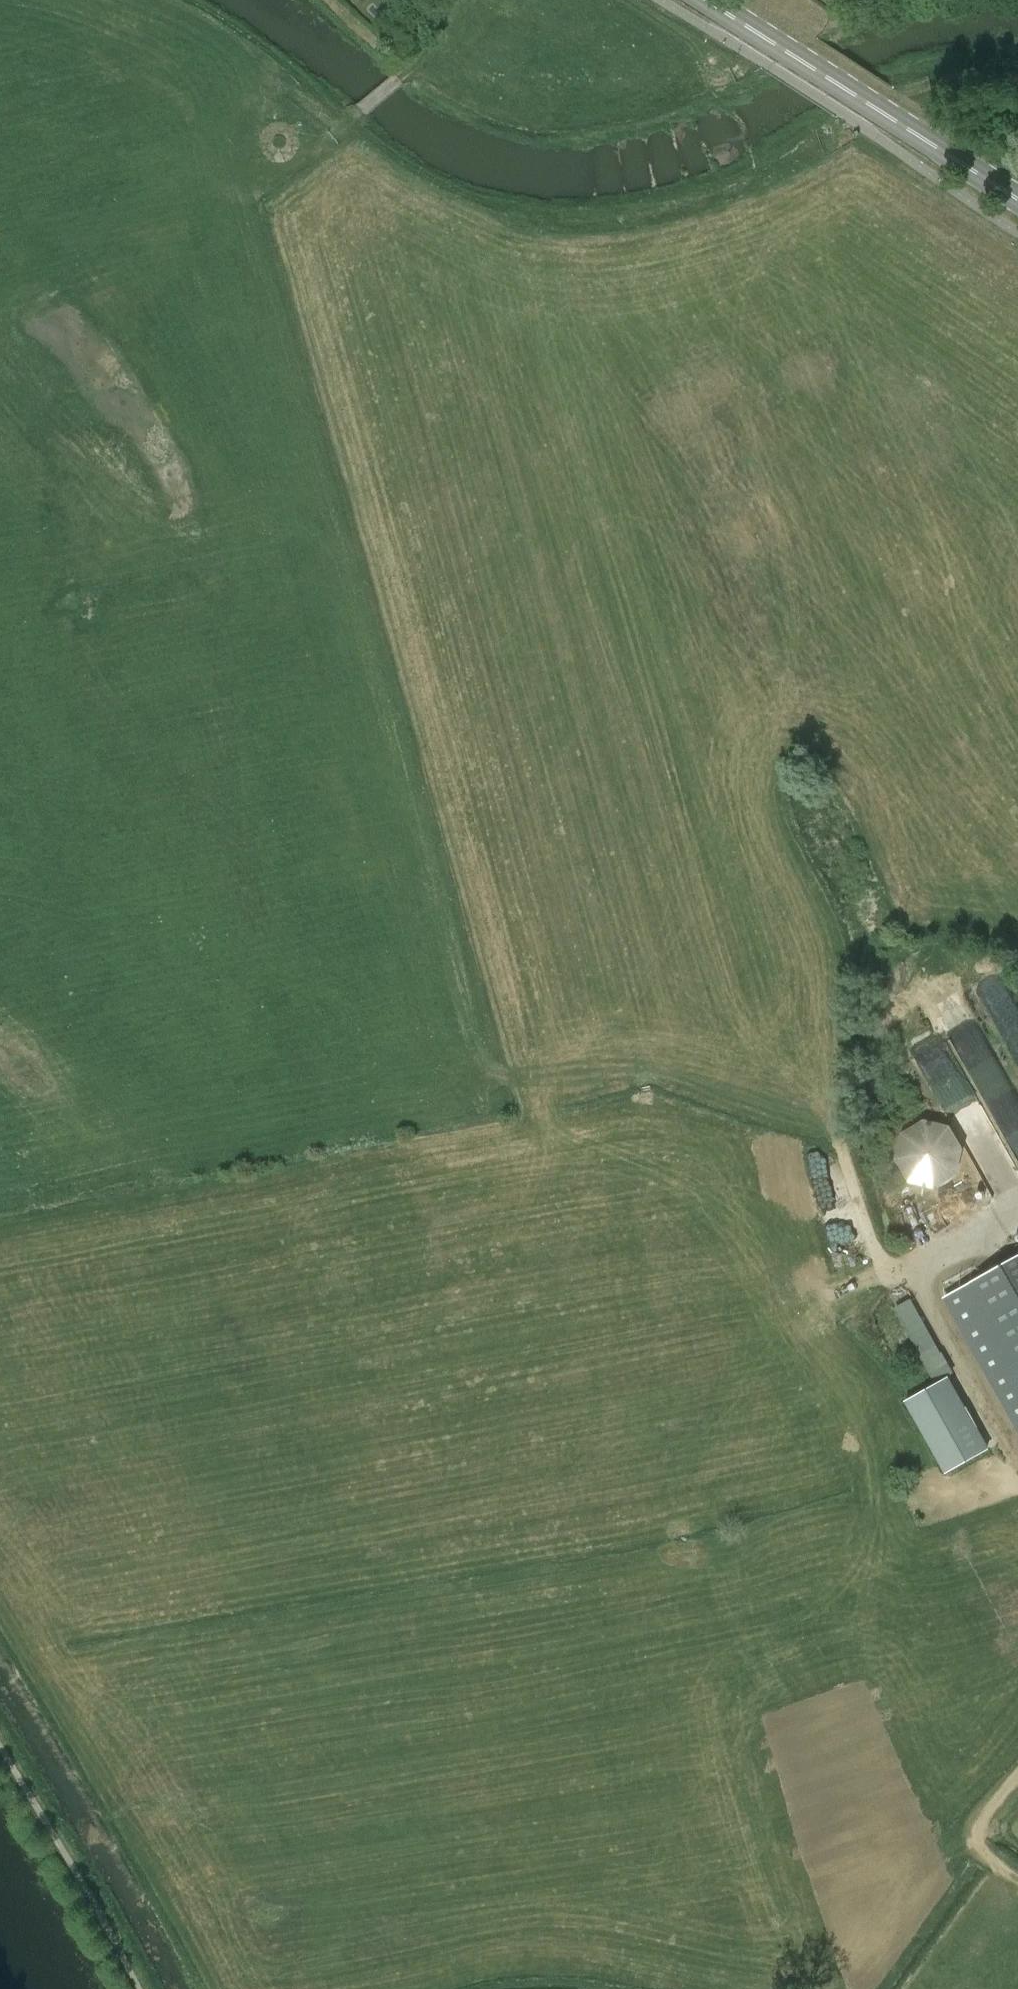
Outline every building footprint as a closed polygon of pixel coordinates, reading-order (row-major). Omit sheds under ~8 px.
[(1017,1021),(1017,1016),(997,979),(981,988),(999,1021),(1009,1015),(1014,1023),(1017,1021)] [(905,1134),(900,1143),(897,1155),(900,1167),(907,1176),(914,1182),(924,1185),(937,1184),(945,1180),(956,1169),(959,1158),(959,1151),(956,1141),(947,1130),(942,1127),(931,1124),(918,1125),(905,1134)] [(945,1297),(1017,1426),(1017,1256),(945,1297)] [(931,1380),(948,1372),(909,1296),(893,1305),(931,1380)] [(989,1450),(948,1377),(904,1402),(945,1474),(989,1450)]
